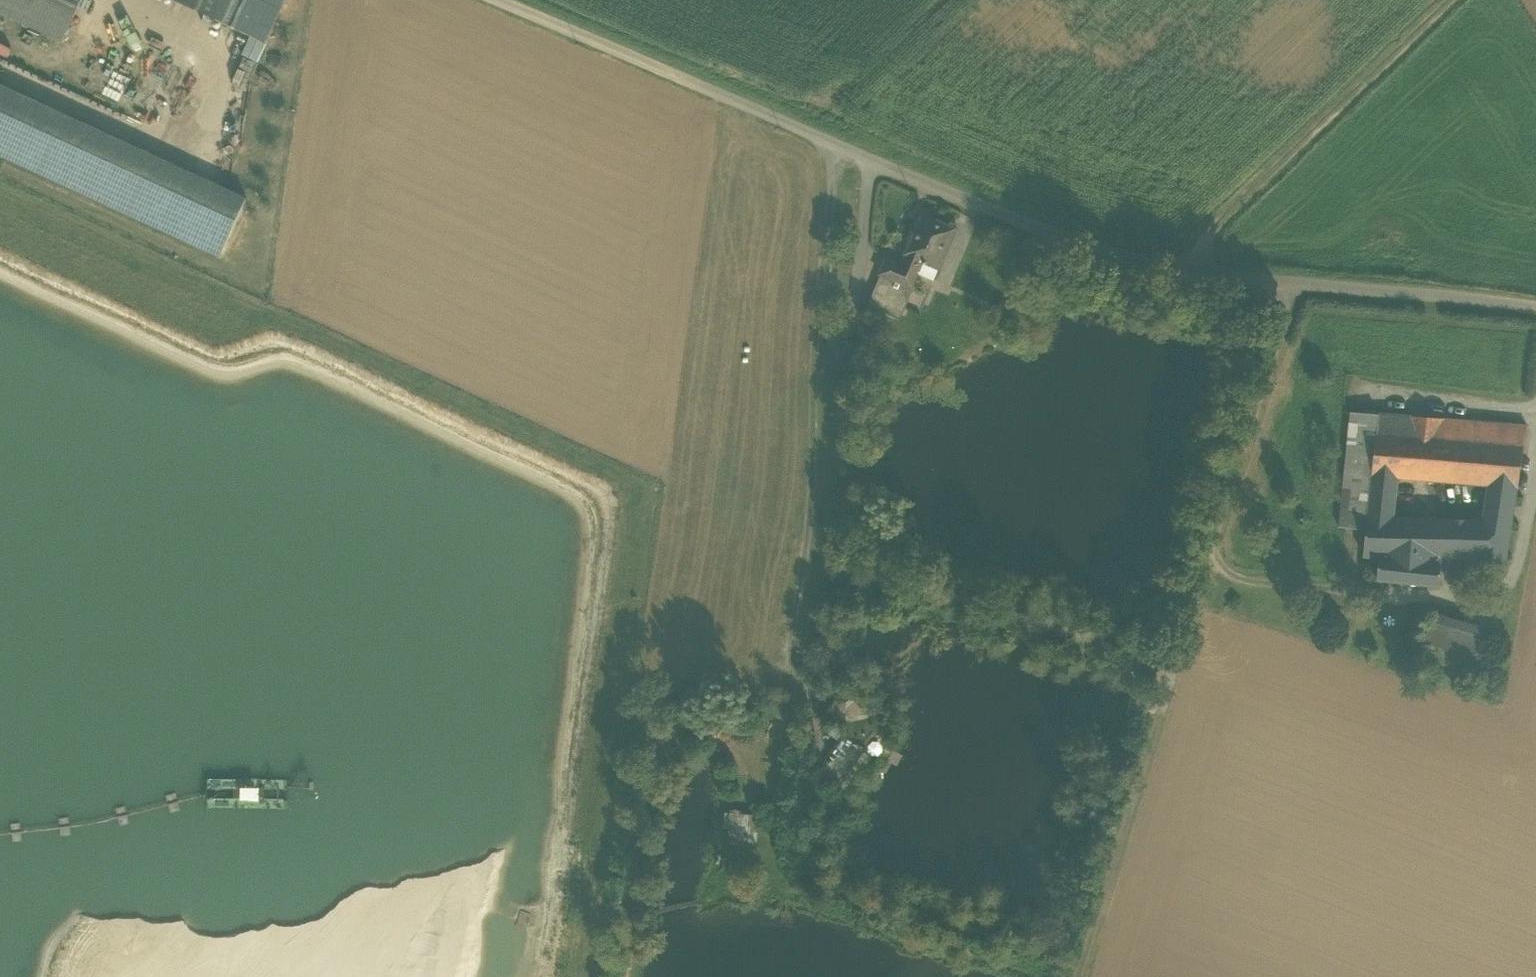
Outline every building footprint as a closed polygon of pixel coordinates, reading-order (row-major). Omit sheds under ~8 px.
[(69,45),(89,0),(0,0),(0,14),(69,45)] [(266,40),(285,0),(183,0),(266,40)] [(243,200),(0,89),(0,154),(218,254),(243,200)] [(955,228),(922,214),(906,253),(907,254),(923,261),(938,267),(955,228)] [(918,272),(923,261),(907,254),(901,265),(885,259),(879,274),(881,274),(911,287),(918,272)] [(923,261),(918,272),(934,279),(938,267),(923,261)] [(872,293),(904,307),(911,287),(881,274),(872,293)] [(904,307),(872,293),(867,305),(899,319),(904,307)] [(1366,530),(1371,476),(1398,477),(1488,485),(1516,488),(1526,427),(1350,412),(1338,527),(1366,530)] [(1482,521),(1393,518),(1398,477),(1371,476),(1366,530),(1363,556),(1379,558),(1377,579),(1438,587),(1440,557),(1505,559),(1516,488),(1488,485),(1482,521)] [(1432,613),(1418,656),(1475,673),(1489,630),(1432,613)] [(863,748),(845,736),(821,770),(840,783),(863,748)] [(755,815),(731,813),(729,829),(753,832),(755,815)] [(753,832),(729,829),(728,841),(752,843),(753,832)]
